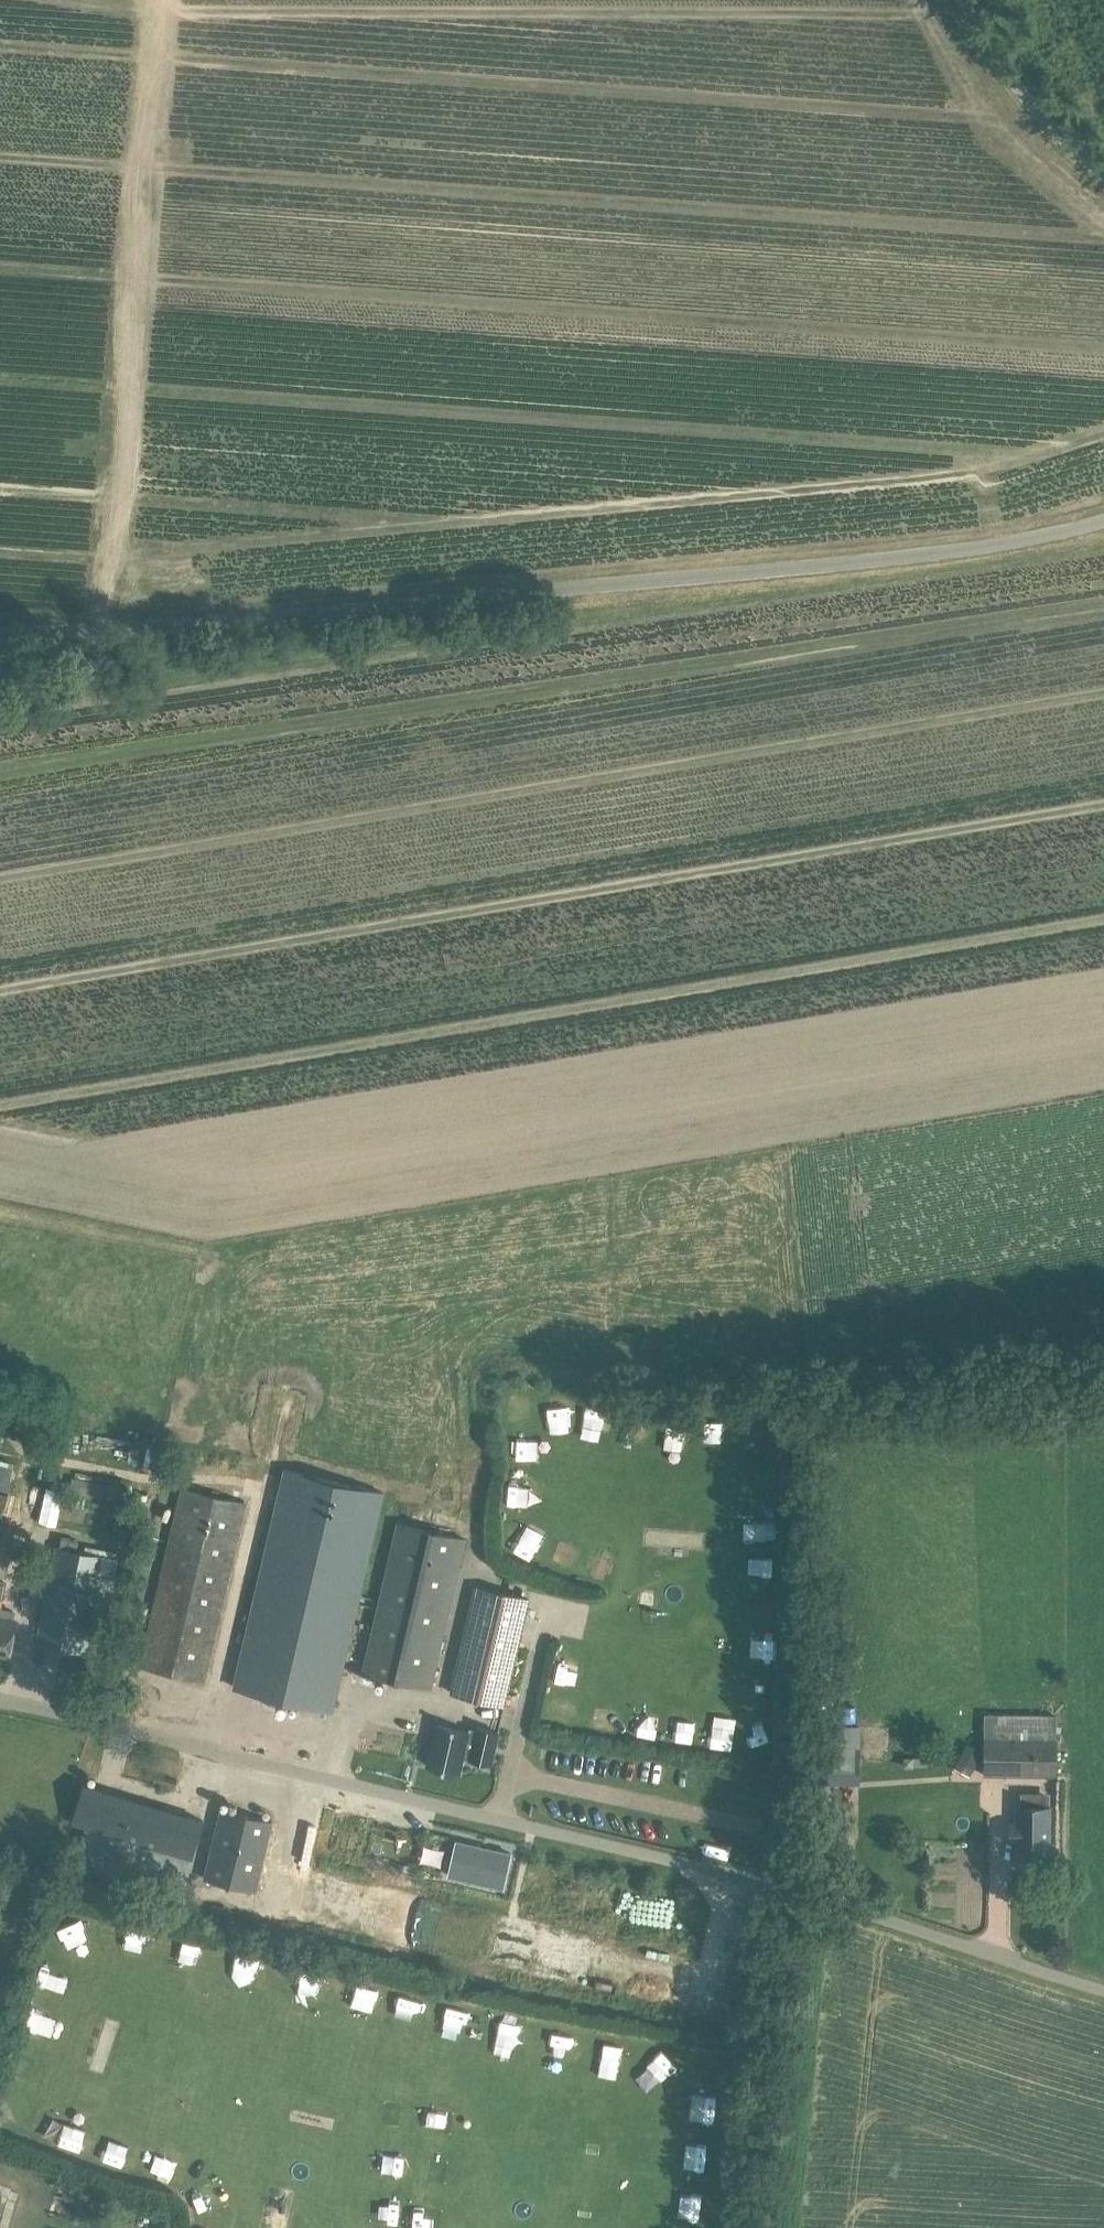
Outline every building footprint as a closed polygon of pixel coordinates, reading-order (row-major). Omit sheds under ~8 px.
[(384,1493),(334,1481),(293,1655),(344,1667),(384,1493)] [(248,1502),(181,1486),(139,1665),(207,1682),(248,1502)] [(0,1525),(10,1491),(0,1488),(0,1524),(0,1525)] [(466,1539),(398,1523),(363,1671),(432,1687),(466,1539)] [(110,1575),(52,1562),(36,1642),(87,1653),(94,1623),(100,1625),(110,1575)] [(9,1660),(17,1621),(14,1620),(15,1613),(2,1611),(7,1580),(0,1578),(0,1659),(9,1660)] [(451,1692),(505,1705),(530,1599),(476,1586),(451,1692)] [(244,1656),(235,1700),(253,1704),(261,1660),(244,1656)] [(1057,1776),(1057,1717),(984,1716),(983,1776),(1057,1776)] [(467,1732),(436,1724),(427,1765),(458,1772),(467,1732)] [(500,1732),(482,1728),(476,1758),(493,1762),(500,1732)] [(864,1745),(814,1744),(809,1744),(807,1781),(862,1783),(864,1745)] [(204,1818),(85,1783),(72,1824),(192,1859),(204,1818)] [(274,1820),(220,1806),(204,1878),(257,1891),(274,1820)] [(1014,1841),(1014,1858),(1050,1858),(1051,1806),(1015,1806),(1015,1823),(1011,1823),(1011,1841),(1014,1841)] [(503,1887),(511,1853),(457,1841),(449,1875),(503,1887)]
